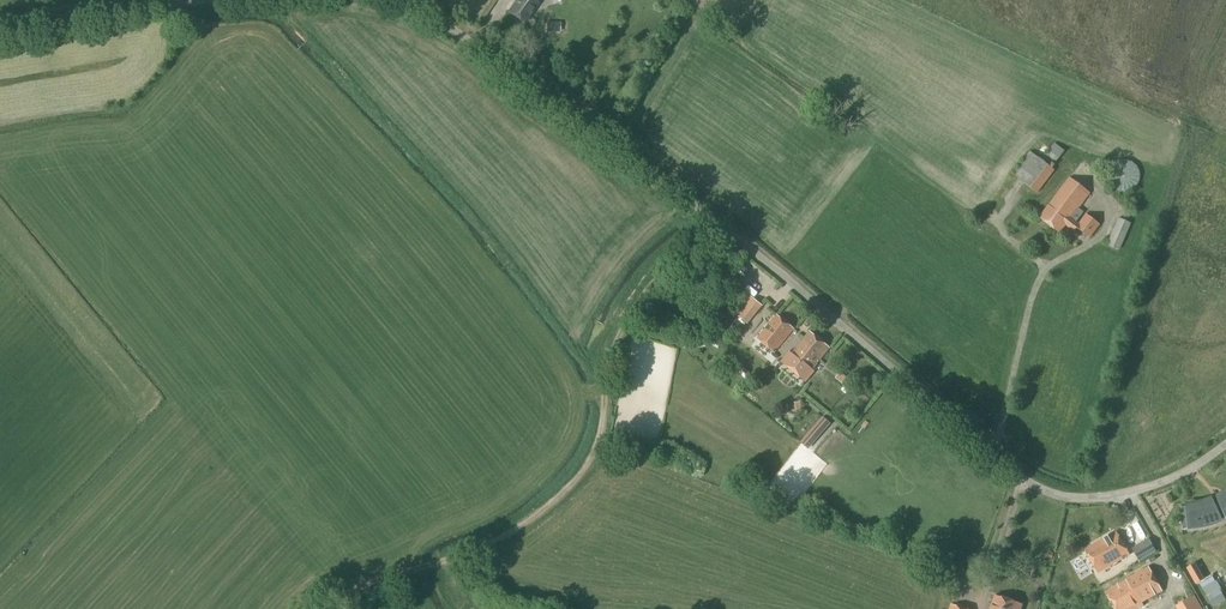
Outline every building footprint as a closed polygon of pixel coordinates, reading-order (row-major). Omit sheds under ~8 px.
[(524,24),(538,4),(532,0),(517,0),(508,13),(524,24)] [(561,22),(547,22),(547,31),(560,31),(561,22)] [(1042,159),(1052,168),(1065,152),(1055,143),(1042,159)] [(1013,175),(1038,193),(1055,170),(1031,152),(1013,175)] [(1109,174),(1109,175),(1109,177),(1109,178),(1109,179),(1110,181),(1110,182),(1111,183),(1112,184),(1112,186),(1113,187),(1114,187),(1115,188),(1118,190),(1119,190),(1120,191),(1122,191),(1123,191),(1124,191),(1126,191),(1127,191),(1129,191),(1130,191),(1131,190),(1132,189),(1134,189),(1136,187),(1137,186),(1138,185),(1138,184),(1139,183),(1139,181),(1140,180),(1140,179),(1140,177),(1141,176),(1141,175),(1140,173),(1140,172),(1140,171),(1139,170),(1139,168),(1138,167),(1138,166),(1137,165),(1136,164),(1135,163),(1134,162),(1133,162),(1131,161),(1130,161),(1129,160),(1127,160),(1125,160),(1123,160),(1122,160),(1119,161),(1118,161),(1117,162),(1116,162),(1115,163),(1114,164),(1113,165),(1112,166),(1111,167),(1110,169),(1110,170),(1109,171),(1109,173),(1109,174)] [(1077,228),(1090,238),(1100,225),(1087,214),(1079,224),(1076,222),(1084,212),(1079,208),(1090,193),(1070,178),(1040,218),(1060,233),(1066,225),(1075,232),(1077,228)] [(1109,245),(1120,250),(1132,223),(1120,218),(1109,245)] [(735,314),(749,325),(762,306),(749,296),(735,314)] [(758,339),(774,353),(794,329),(777,315),(758,339)] [(781,362),(806,382),(815,371),(813,370),(818,364),(817,363),(830,348),(810,332),(792,354),(790,351),(781,362)] [(842,390),(846,393),(853,384),(850,381),(850,380),(841,372),(836,378),(845,386),(842,390)] [(830,422),(823,415),(800,441),(808,448),(830,422)] [(1218,516),(1225,513),(1225,493),(1219,497),(1222,503),(1214,506),(1211,501),(1204,503),(1197,505),(1189,506),(1189,508),(1183,508),(1184,529),(1190,528),(1202,527),(1210,525),(1220,521),(1218,516)] [(1116,531),(1085,550),(1098,573),(1130,555),(1116,531)] [(1144,546),(1149,555),(1156,551),(1151,542),(1144,546)] [(1225,604),(1225,573),(1217,556),(1202,564),(1224,606),(1225,604)] [(1174,589),(1167,576),(1171,574),(1165,564),(1156,569),(1168,592),(1174,589)] [(1127,580),(1141,603),(1162,590),(1149,567),(1127,580)] [(1127,580),(1105,593),(1115,608),(1137,608),(1142,606),(1140,604),(1141,603),(1127,580)] [(1023,604),(995,596),(991,608),(1021,608),(1023,604)] [(1193,597),(1179,605),(1181,608),(1201,608),(1193,597)]
